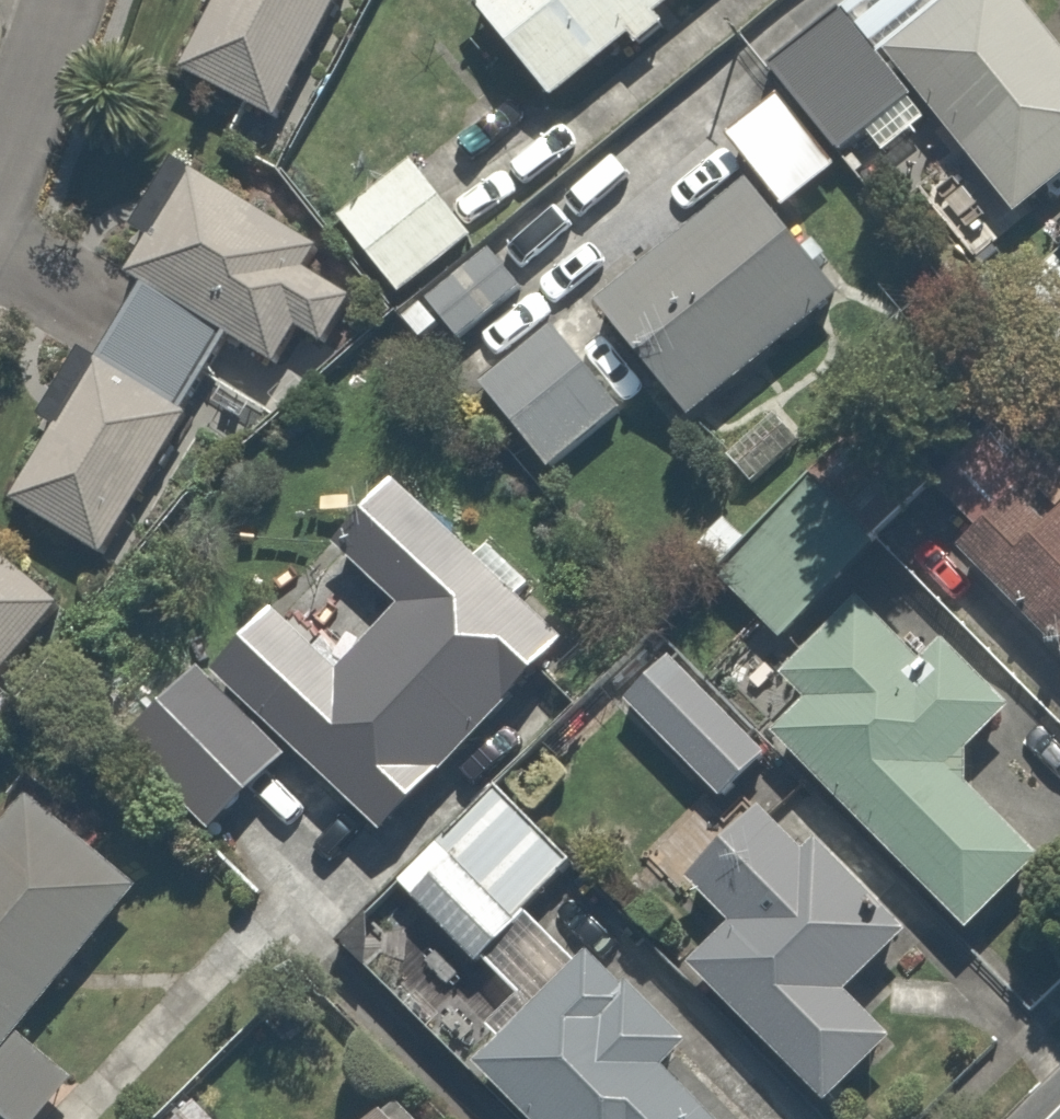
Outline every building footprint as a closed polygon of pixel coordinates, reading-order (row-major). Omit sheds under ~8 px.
[(170,53),(251,102),(312,0),(201,0),(170,53)] [(527,89),(610,26),(622,42),(657,15),(646,0),(459,0),(527,89)] [(877,42),(843,0),(774,0),(734,32),(771,79),(715,123),(779,203),(833,159),(825,148),(855,124),(874,148),(923,109),(1005,213),(1059,169),(1059,53),(1018,0),(930,0),(877,42)] [(401,151),(327,211),(390,286),(463,225),(401,151)] [(132,274),(5,488),(102,546),(226,337),(268,361),(286,331),(318,350),(351,295),(298,264),(308,246),(172,165),(114,263),(132,274)] [(739,178),(588,296),(677,411),(829,292),(739,178)] [(543,323),(469,379),(536,467),(609,412),(543,323)] [(935,542),(1058,660),(1042,676),(1059,693),(1059,475),(996,413),(928,483),(961,515),(935,542)] [(269,590),(117,736),(200,822),(281,744),(358,824),(518,669),(559,712),(590,682),(372,456),(302,523),(380,603),(329,652),(269,590)] [(64,596),(0,539),(0,668),(64,596)] [(797,695),(761,735),(958,919),(1025,848),(939,768),(1001,702),(936,640),(912,666),(840,598),(771,671),(797,695)] [(666,650),(616,698),(702,787),(751,739),(666,650)] [(478,771),(379,877),(469,960),(567,854),(478,771)] [(754,773),(666,856),(718,911),(670,957),(813,1108),(888,1036),(837,982),(897,924),(754,773)] [(0,833),(0,1024),(120,887),(25,804),(0,833)] [(594,926),(462,1063),(520,1118),(709,1118),(657,1069),(699,1026),(594,926)] [(66,1087),(0,1029),(0,1118),(38,1118),(66,1087)] [(388,1086),(347,1118),(414,1118),(388,1086)]
